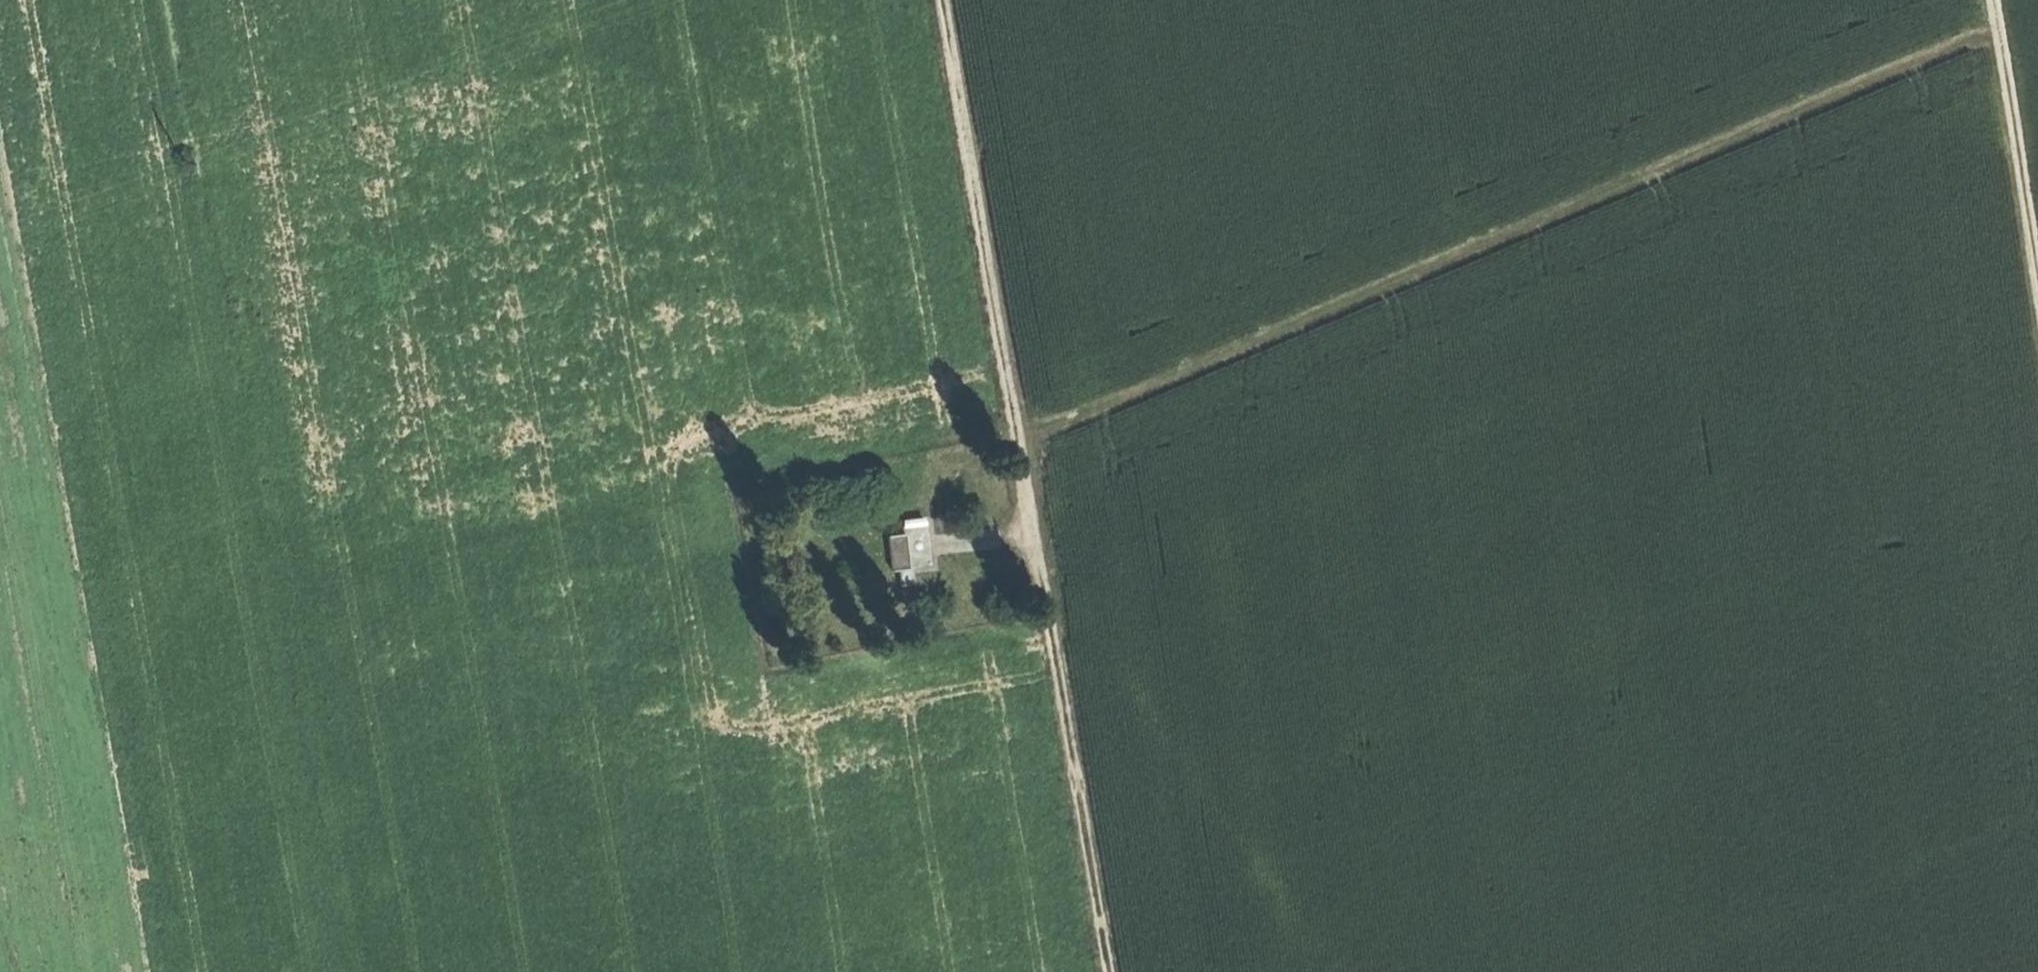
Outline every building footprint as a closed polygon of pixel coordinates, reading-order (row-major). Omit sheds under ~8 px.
[(911,569),(908,535),(889,536),(892,571),(911,569)]
